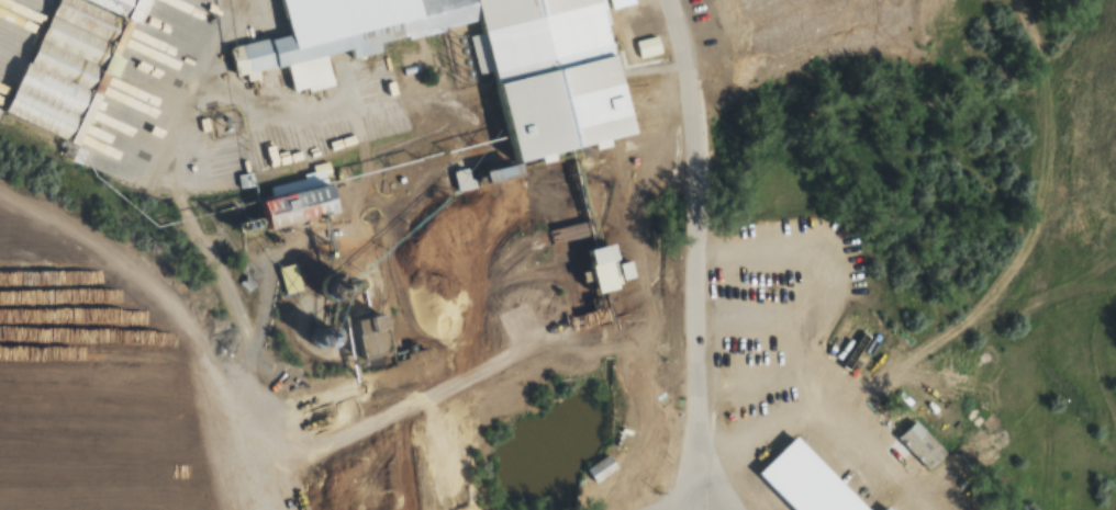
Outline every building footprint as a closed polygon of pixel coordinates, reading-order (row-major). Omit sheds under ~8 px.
[(76,147),(0,112),(51,0),(143,0),(76,147)] [(284,34),(230,47),(236,73),(476,14),(481,36),(467,39),(476,77),(488,73),(511,166),(629,135),(596,0),(276,0),(284,34)] [(476,187),(470,167),(454,172),(460,192),(476,187)] [(270,198),(276,228),(345,213),(339,184),(270,198)] [(594,249),(603,293),(628,288),(623,264),(619,244),(594,249)] [(280,267),(287,294),(304,289),(297,262),(280,267)] [(361,321),(370,359),(399,352),(390,314),(361,321)] [(790,426),(870,509),(800,509),(754,461),(790,426)] [(596,482),(618,467),(608,453),(587,469),(596,482)]
